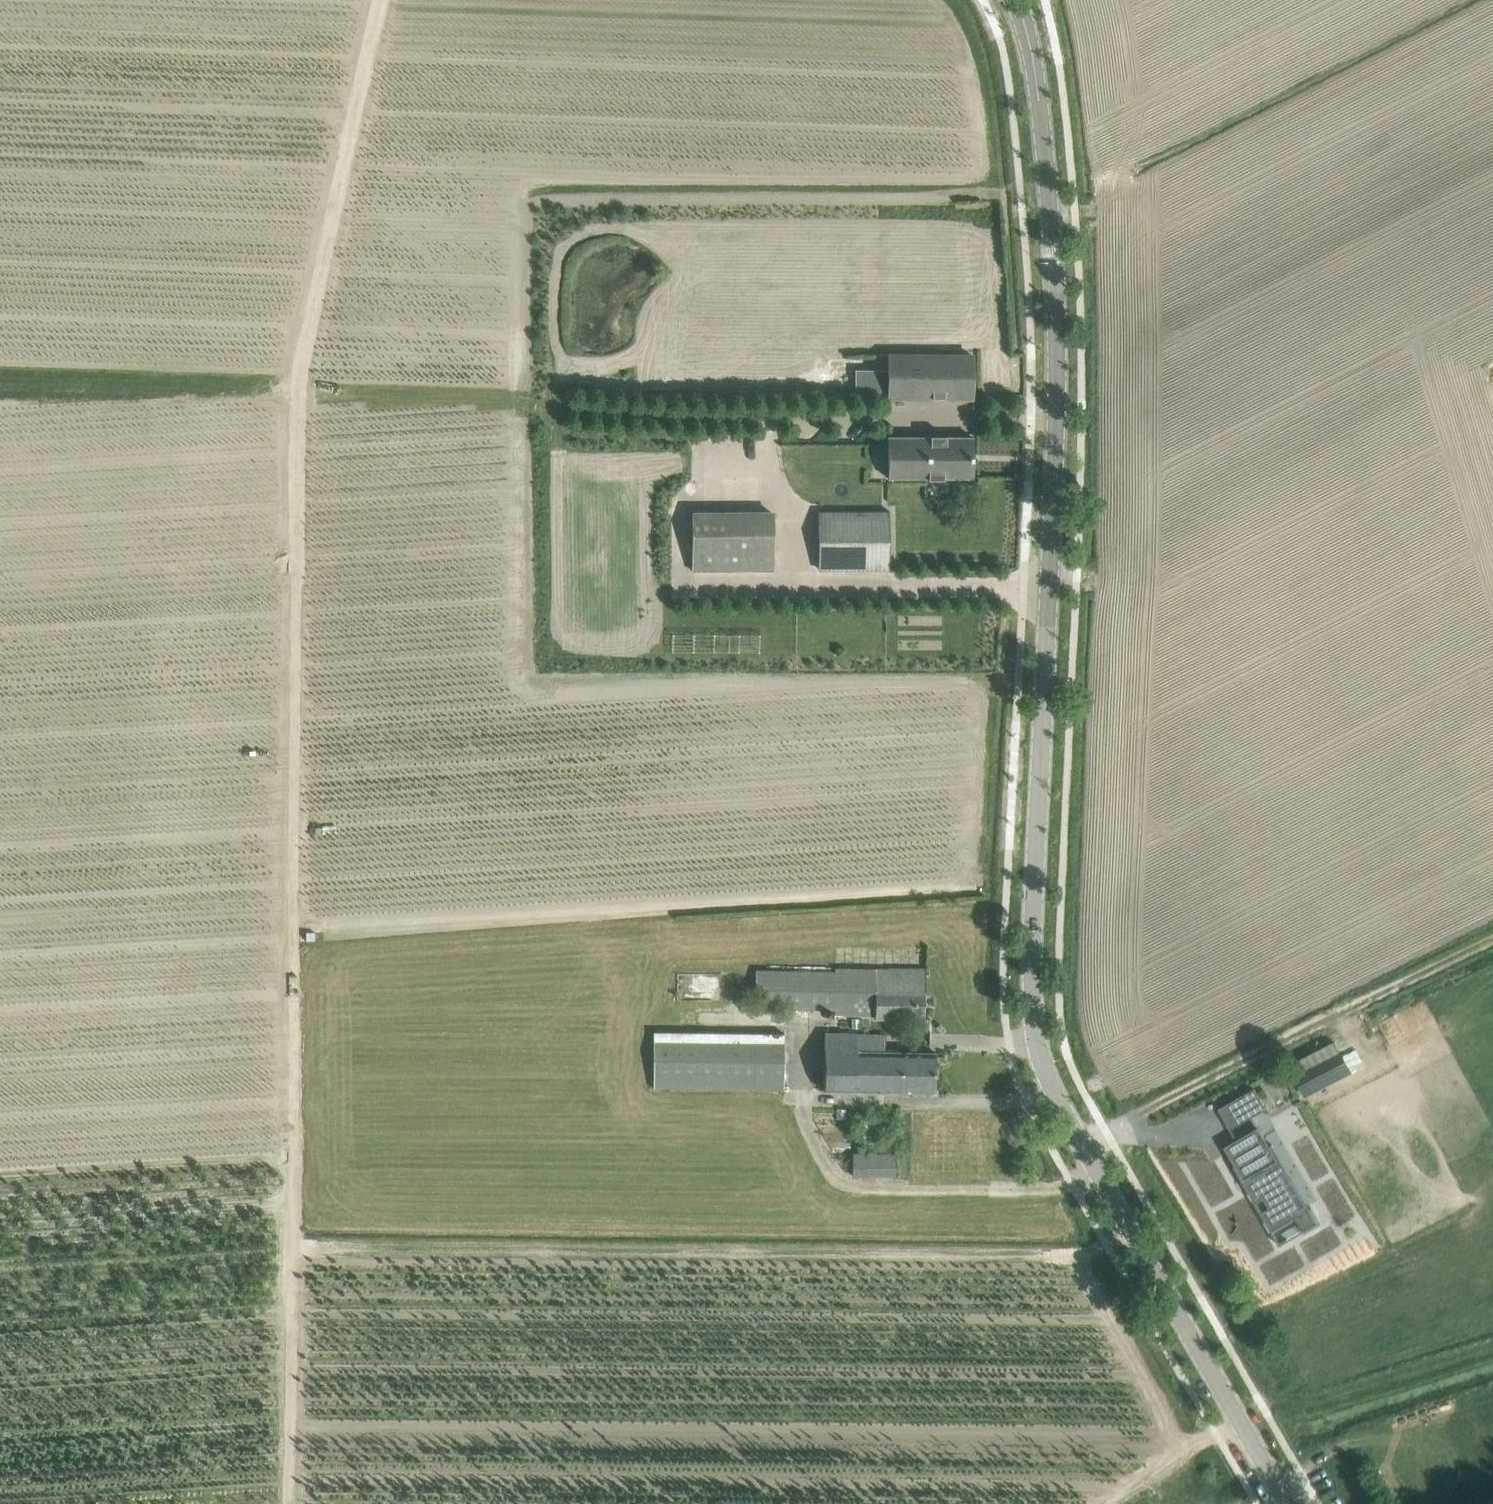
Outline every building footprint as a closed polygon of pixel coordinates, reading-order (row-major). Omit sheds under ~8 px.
[(887,396),(973,397),(973,356),(887,356),(887,396)] [(888,436),(888,477),(973,478),(973,437),(888,436)] [(692,512),(691,569),(774,569),(774,513),(693,512),(692,512)] [(889,512),(820,512),(821,570),(889,570),(889,512)] [(875,1018),(925,1018),(925,970),(836,969),(836,972),(757,970),(756,1007),(842,1009),(842,1014),(875,1015),(875,1018)] [(785,1033),(654,1031),(654,1087),(784,1089),(785,1033)] [(884,1051),(884,1035),(824,1034),(824,1090),(935,1092),(935,1052),(884,1051)] [(1337,1042),(1290,1066),(1306,1097),(1353,1073),(1337,1042)] [(1255,1087),(1240,1096),(1252,1116),(1267,1108),(1255,1087)] [(1259,1126),(1224,1146),(1244,1179),(1248,1177),(1252,1184),(1249,1185),(1258,1201),(1264,1197),(1270,1207),(1264,1211),(1274,1229),(1295,1217),(1305,1233),(1321,1223),(1311,1206),(1301,1212),(1291,1195),(1287,1197),(1281,1187),(1285,1184),(1277,1169),(1272,1172),(1268,1165),(1278,1159),(1259,1126)] [(896,1174),(896,1151),(853,1151),(853,1175),(896,1174)]
